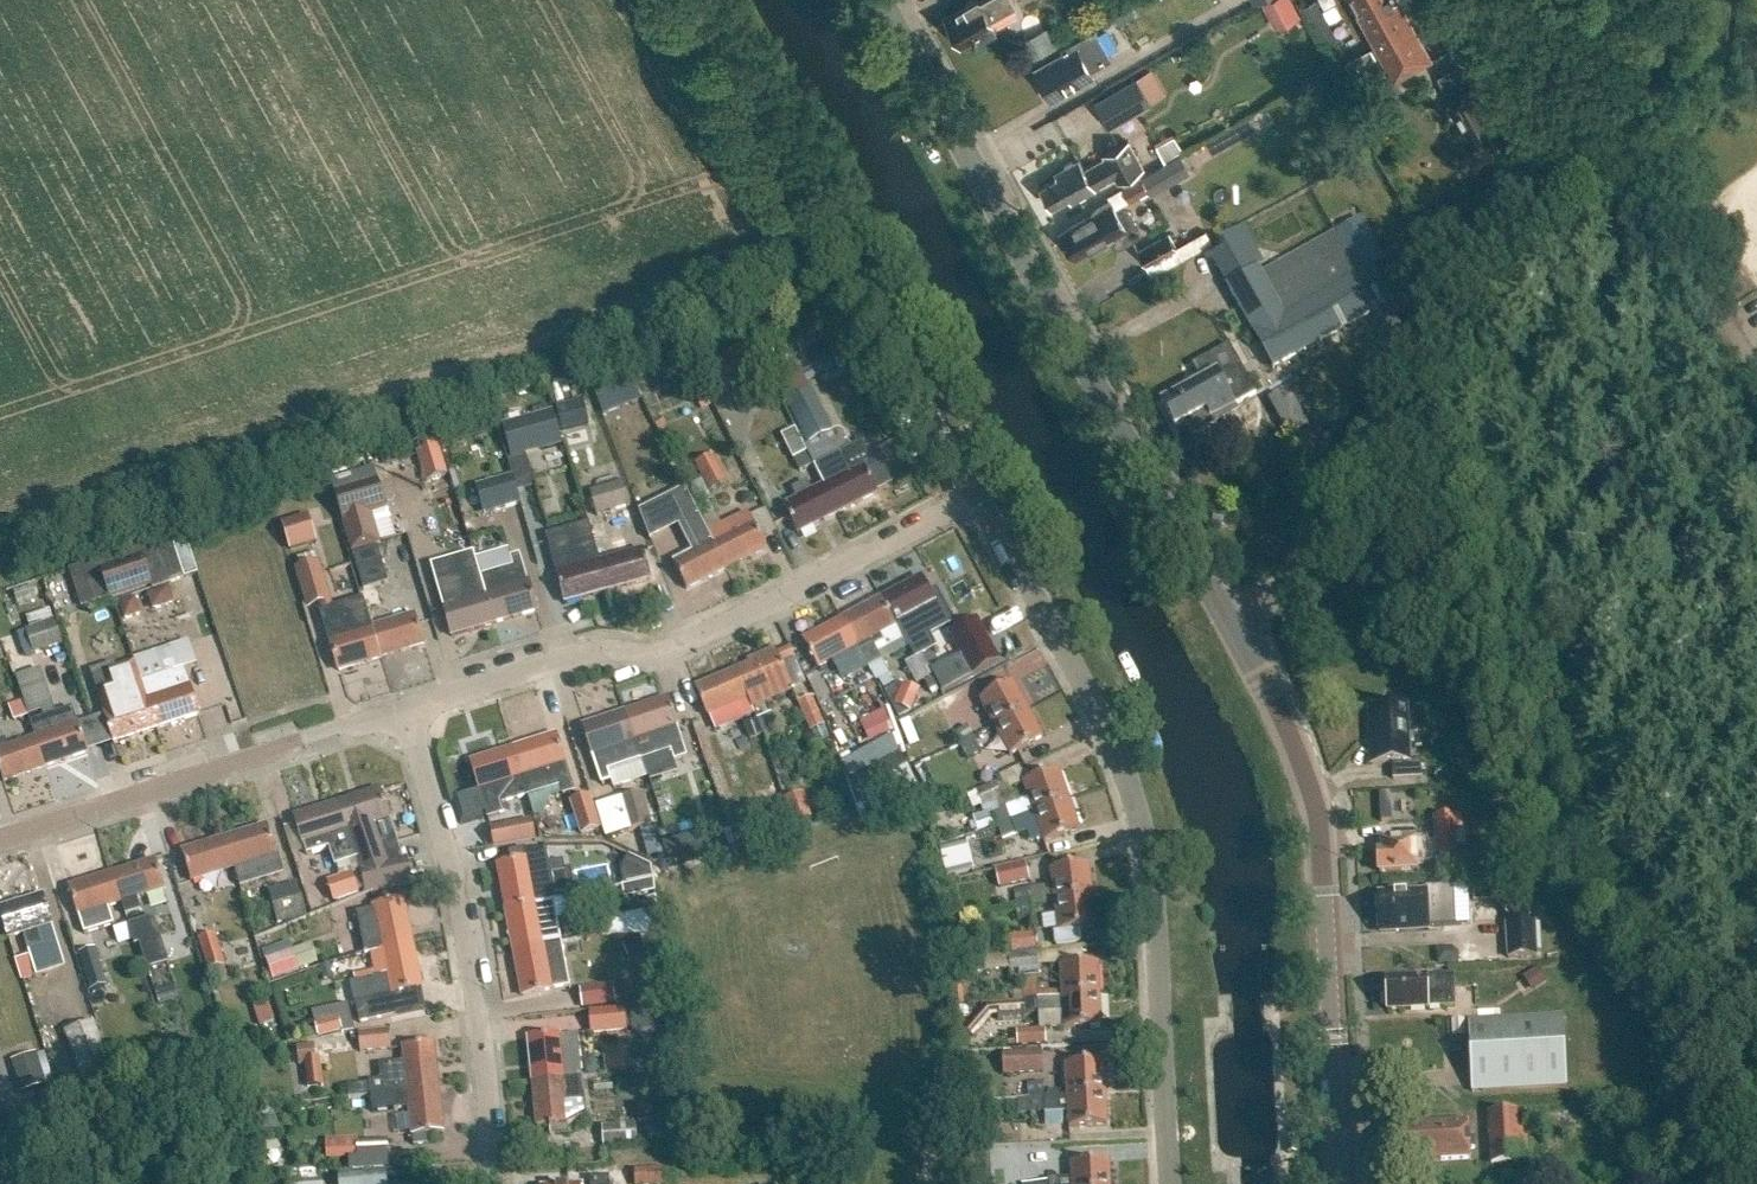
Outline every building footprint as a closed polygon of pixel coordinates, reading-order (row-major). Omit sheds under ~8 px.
[(946,16),(961,44),(976,35),(977,37),(996,27),(989,16),(1015,1),(1015,0),(970,0),(964,3),(965,5),(946,16)] [(1265,3),(1278,27),(1299,16),(1291,0),(1270,0),(1265,3)] [(1395,73),(1427,55),(1426,54),(1462,34),(1444,0),(1355,0),(1395,73)] [(1023,37),(1031,57),(1056,46),(1048,27),(1023,37)] [(1061,49),(1065,55),(1036,71),(1052,99),(1093,76),(1091,71),(1111,59),(1095,30),(1061,49)] [(1453,102),(1451,103),(1469,135),(1497,120),(1479,88),(1478,88),(1464,62),(1438,76),(1453,102)] [(1109,129),(1152,104),(1136,77),(1093,102),(1109,129)] [(1155,145),(1163,161),(1182,151),(1173,135),(1155,145)] [(1063,174),(1041,186),(1052,206),(1069,196),(1072,201),(1095,188),(1115,176),(1118,182),(1143,168),(1128,141),(1104,155),(1105,158),(1085,169),(1079,159),(1061,170),(1063,174)] [(1145,185),(1151,196),(1190,174),(1179,156),(1121,190),(1125,197),(1145,185)] [(1095,209),(1096,212),(1061,232),(1074,256),(1091,247),(1094,248),(1111,239),(1114,244),(1119,246),(1137,236),(1139,230),(1129,212),(1123,210),(1118,213),(1111,200),(1095,209)] [(1226,286),(1272,369),(1392,302),(1372,268),(1385,261),(1360,219),(1335,233),(1342,246),(1268,287),(1257,268),(1226,286)] [(1136,252),(1145,269),(1178,251),(1169,234),(1136,252)] [(1248,252),(1219,270),(1226,280),(1254,262),(1248,252)] [(749,342),(700,365),(716,398),(765,375),(749,342)] [(1207,378),(1162,404),(1175,427),(1184,422),(1192,436),(1217,423),(1213,416),(1255,393),(1229,345),(1198,362),(1207,378)] [(633,378),(595,391),(602,414),(641,401),(633,378)] [(785,402),(809,447),(833,434),(810,389),(785,402)] [(561,443),(552,409),(500,423),(509,457),(561,443)] [(823,486),(837,513),(877,493),(868,475),(880,469),(883,462),(873,442),(867,441),(817,466),(827,484),(823,486)] [(440,444),(416,449),(423,480),(446,475),(440,444)] [(813,465),(806,452),(793,459),(800,471),(813,465)] [(697,466),(708,488),(724,480),(713,457),(697,466)] [(473,485),(481,514),(520,504),(512,474),(473,485)] [(332,491),(341,521),(386,508),(377,478),(332,491)] [(589,492),(597,517),(629,507),(622,482),(589,492)] [(797,533),(837,513),(823,486),(811,492),(807,483),(792,490),(797,500),(783,506),(797,533)] [(686,590),(726,569),(707,531),(702,521),(695,508),(685,488),(667,497),(694,551),(672,562),(686,590)] [(708,502),(695,508),(702,521),(714,515),(708,502)] [(707,531),(726,569),(766,549),(747,512),(707,531)] [(307,515),(279,523),(287,550),(315,541),(307,515)] [(607,592),(599,563),(588,523),(546,534),(551,554),(557,574),(556,574),(564,604),(607,592)] [(599,563),(607,592),(650,580),(642,551),(629,554),(624,538),(613,541),(617,557),(599,563)] [(364,589),(388,582),(377,545),(353,553),(364,589)] [(153,579),(143,554),(101,570),(111,595),(153,579)] [(520,554),(509,557),(512,566),(480,575),(494,624),(537,611),(520,554)] [(322,563),(299,570),(310,606),(333,599),(322,563)] [(451,636),(494,624),(480,575),(455,582),(452,571),(436,576),(440,587),(437,588),(451,636)] [(953,622),(936,591),(929,594),(920,578),(881,599),(895,626),(897,625),(915,658),(928,651),(940,645),(933,633),(953,622)] [(152,608),(173,604),(169,584),(148,588),(152,608)] [(338,671),(381,658),(372,629),(362,598),(320,611),(338,671)] [(869,640),(895,626),(881,599),(842,620),(856,647),(868,667),(874,680),(887,673),(869,640)] [(415,616),(372,629),(381,658),(424,645),(415,616)] [(25,630),(33,654),(63,644),(55,620),(25,630)] [(842,620),(802,641),(817,668),(856,647),(842,620)] [(931,673),(942,693),(999,662),(977,620),(950,635),(962,656),(931,673)] [(736,671),(752,709),(793,691),(777,653),(736,671)] [(157,729),(148,700),(147,701),(141,683),(134,662),(107,671),(114,691),(100,696),(106,714),(105,714),(115,743),(157,729)] [(874,680),(868,667),(855,674),(862,687),(874,680)] [(183,669),(142,683),(148,700),(157,729),(200,715),(190,686),(189,687),(183,669)] [(736,671),(695,688),(706,716),(747,699),(752,709),(736,671)] [(901,681),(885,690),(898,717),(911,711),(920,688),(901,681)] [(1013,682),(979,700),(994,728),(1028,710),(1013,682)] [(824,726),(812,697),(797,704),(809,732),(824,726)] [(625,713),(640,757),(640,759),(672,749),(676,760),(687,756),(668,699),(625,713)] [(28,716),(24,703),(10,707),(15,721),(28,716)] [(1372,722),(1373,740),(1369,740),(1370,765),(1392,763),(1393,779),(1421,778),(1420,761),(1409,762),(1406,704),(1386,705),(1386,703),(1369,704),(1370,722),(1372,722)] [(36,738),(46,767),(88,753),(72,707),(45,717),(31,721),(37,738),(36,738)] [(866,740),(893,733),(887,710),(860,718),(866,740)] [(1028,710),(994,728),(1009,756),(1043,737),(1028,710)] [(625,713),(583,727),(592,756),(601,783),(610,780),(607,770),(640,759),(640,757),(625,713)] [(770,715),(757,720),(762,733),(776,728),(770,715)] [(762,733),(757,720),(744,726),(749,739),(762,733)] [(513,749),(528,796),(560,785),(563,795),(575,791),(566,764),(565,764),(556,735),(513,749)] [(0,751),(0,771),(4,782),(46,767),(36,738),(0,751)] [(501,804),(528,796),(513,749),(471,762),(480,790),(479,791),(488,818),(504,813),(501,804)] [(916,785),(898,753),(848,780),(866,812),(916,785)] [(1058,770),(1022,783),(1033,813),(1069,800),(1058,770)] [(995,781),(973,791),(981,808),(990,804),(997,826),(1011,821),(1003,798),(995,781)] [(365,895),(411,885),(406,859),(386,862),(374,824),(389,819),(380,790),(337,804),(347,833),(348,832),(360,872),(365,895)] [(785,795),(790,821),(810,817),(805,791),(785,795)] [(642,793),(619,800),(628,832),(652,825),(642,793)] [(569,802),(580,836),(601,829),(590,796),(569,802)] [(1069,800),(1033,813),(1044,843),(1080,830),(1069,800)] [(295,818),(290,820),(294,833),(299,831),(304,846),(347,833),(337,804),(295,817),(295,818)] [(1381,852),(1378,852),(1379,873),(1417,871),(1417,865),(1437,864),(1437,865),(1456,864),(1454,832),(1461,831),(1461,816),(1434,817),(1435,841),(1415,842),(1415,837),(1399,838),(1400,842),(1381,843),(1381,852)] [(531,821),(491,829),(494,848),(534,840),(531,821)] [(1015,832),(1011,821),(997,826),(1001,837),(1015,832)] [(283,876),(267,825),(224,839),(234,868),(240,889),(255,885),(283,876)] [(661,839),(666,864),(723,853),(718,828),(661,839)] [(234,868),(224,839),(182,852),(191,881),(234,868)] [(939,847),(945,875),(973,869),(967,841),(939,847)] [(506,909),(553,900),(553,899),(555,899),(547,856),(497,865),(506,909)] [(155,860),(112,874),(121,903),(164,890),(155,860)] [(1023,864),(992,871),(996,886),(1027,880),(1023,864)] [(1030,904),(1054,901),(1092,896),(1088,865),(1050,870),(1052,887),(1013,892),(1014,906),(1030,904)] [(354,872),(326,878),(331,901),(359,895),(354,872)] [(112,874),(69,887),(84,933),(113,925),(108,907),(121,903),(112,874)] [(296,884),(268,891),(276,925),(305,918),(296,884)] [(1399,894),(1378,896),(1380,932),(1401,931),(1401,932),(1422,931),(1422,926),(1454,924),(1453,919),(1452,889),(1426,891),(1398,893),(1399,894)] [(43,895),(0,909),(9,938),(22,934),(27,950),(42,945),(37,929),(52,925),(43,895)] [(1092,896),(1054,901),(1058,932),(1096,927),(1092,896)] [(371,909),(355,912),(364,954),(380,950),(380,951),(413,944),(403,900),(371,907),(371,909)] [(553,900),(506,909),(514,952),(561,943),(553,900)] [(1032,918),(1030,904),(1014,906),(1016,920),(1032,918)] [(602,938),(659,934),(657,910),(600,921),(602,938)] [(154,917),(129,926),(136,945),(138,945),(157,1002),(180,994),(154,917)] [(1504,924),(1506,959),(1537,957),(1535,923),(1504,924)] [(224,966),(214,933),(196,939),(206,971),(224,966)] [(1008,937),(1010,953),(1036,950),(1034,934),(1008,937)] [(269,977),(316,966),(310,943),(291,948),(289,942),(262,949),(269,977)] [(523,996),(570,987),(561,943),(514,952),(523,996)] [(385,974),(369,978),(373,997),(389,993),(390,995),(422,988),(413,944),(380,951),(385,974)] [(107,984),(95,947),(78,953),(90,990),(107,984)] [(1452,948),(1437,949),(1437,964),(1459,962),(1458,954),(1452,948)] [(1009,955),(1011,970),(1038,967),(1036,952),(1009,955)] [(1098,963),(1059,966),(1061,997),(1099,995),(1098,963)] [(1386,990),(1387,1011),(1427,1009),(1427,1008),(1454,1007),(1452,976),(1426,978),(1426,977),(1388,979),(1389,990),(1386,990)] [(1022,984),(1023,999),(1038,998),(1037,983),(1022,984)] [(613,984),(580,988),(582,1009),(616,1004),(613,984)] [(1061,997),(1038,998),(1023,999),(1023,1002),(985,1003),(962,1029),(972,1037),(990,1014),(1062,1012),(1063,1028),(1101,1026),(1099,995),(1061,997)] [(252,1001),(260,1025),(273,1021),(266,997),(252,1001)] [(346,1002),(310,1011),(317,1037),(352,1029),(346,1002)] [(588,1009),(590,1032),(627,1029),(625,1006),(588,1009)] [(1562,1016),(1468,1020),(1471,1091),(1566,1087),(1562,1016)] [(64,1033),(83,1089),(113,1078),(94,1023),(64,1033)] [(360,1033),(361,1053),(392,1050),(390,1030),(360,1033)] [(1016,1031),(1016,1046),(1046,1045),(1046,1030),(1016,1031)] [(577,1033),(529,1038),(533,1083),(582,1078),(577,1033)] [(408,1092),(439,1088),(434,1044),(403,1047),(405,1062),(380,1065),(381,1080),(369,1081),(371,1096),(393,1093),(408,1092)] [(1001,1051),(1001,1074),(1042,1073),(1042,1050),(1001,1051)] [(35,1053),(10,1061),(20,1092),(46,1084),(35,1053)] [(602,1055),(604,1075),(624,1073),(623,1053),(602,1055)] [(324,1088),(321,1060),(304,1061),(307,1089),(324,1088)] [(1103,1062),(1065,1064),(1067,1095),(1105,1094),(1103,1062)] [(582,1078),(533,1083),(538,1127),(554,1126),(555,1135),(569,1134),(567,1116),(585,1114),(582,1078)] [(1027,1083),(1028,1098),(1016,1099),(1017,1112),(1044,1111),(1044,1113),(1068,1112),(1068,1127),(1107,1125),(1105,1094),(1067,1095),(1043,1097),(1042,1082),(1027,1083)] [(439,1088),(408,1092),(393,1093),(395,1109),(410,1108),(414,1146),(429,1144),(428,1135),(444,1133),(439,1088)] [(1488,1113),(1491,1165),(1527,1163),(1524,1111),(1488,1113)] [(1420,1126),(1420,1130),(1391,1131),(1393,1160),(1394,1160),(1395,1176),(1423,1175),(1423,1172),(1432,1172),(1432,1161),(1469,1160),(1467,1123),(1420,1126)] [(602,1126),(603,1146),(636,1144),(635,1124),(602,1126)] [(388,1158),(388,1140),(357,1141),(357,1143),(330,1143),(331,1160),(388,1158)] [(1109,1161),(1071,1163),(1071,1178),(1047,1179),(1047,1181),(1020,1183),(1110,1183),(1109,1161)] [(664,1169),(634,1170),(635,1183),(664,1183),(664,1169)] [(339,1183),(386,1183),(386,1171),(338,1173),(339,1183)]
